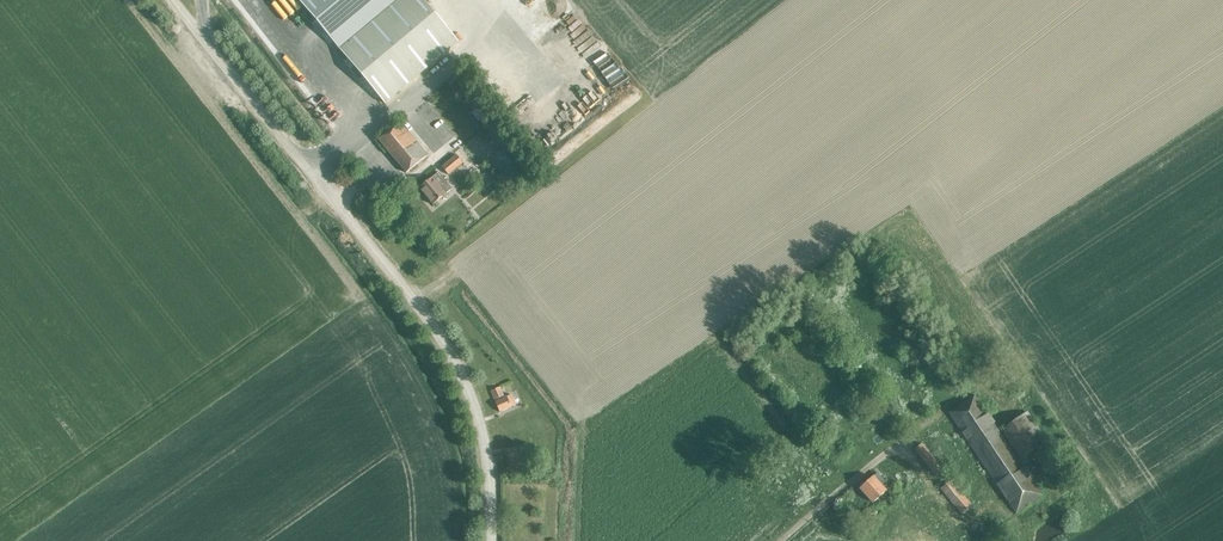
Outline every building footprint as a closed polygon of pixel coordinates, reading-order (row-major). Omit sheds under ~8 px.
[(336,44),(389,0),(302,0),(336,44)] [(347,59),(385,104),(459,42),(423,0),(396,0),(338,48),(347,59)] [(406,174),(427,156),(399,123),(378,141),(406,174)] [(448,176),(462,164),(455,156),(441,167),(448,176)] [(527,169),(517,177),(522,183),(532,175),(527,169)] [(432,205),(452,189),(438,173),(419,189),(432,205)] [(485,174),(480,178),(486,185),(491,181),(485,174)] [(499,412),(516,405),(511,395),(504,398),(499,387),(491,391),(495,402),(499,412)] [(1015,514),(1041,496),(973,396),(947,413),(1015,514)] [(1046,442),(1027,413),(1001,430),(1021,459),(1046,442)] [(935,477),(942,471),(921,445),(914,451),(935,477)] [(516,448),(507,450),(510,469),(520,467),(516,448)] [(871,503),(884,491),(878,485),(882,481),(876,474),(859,490),(871,503)] [(960,514),(970,506),(950,481),(940,489),(960,514)]
